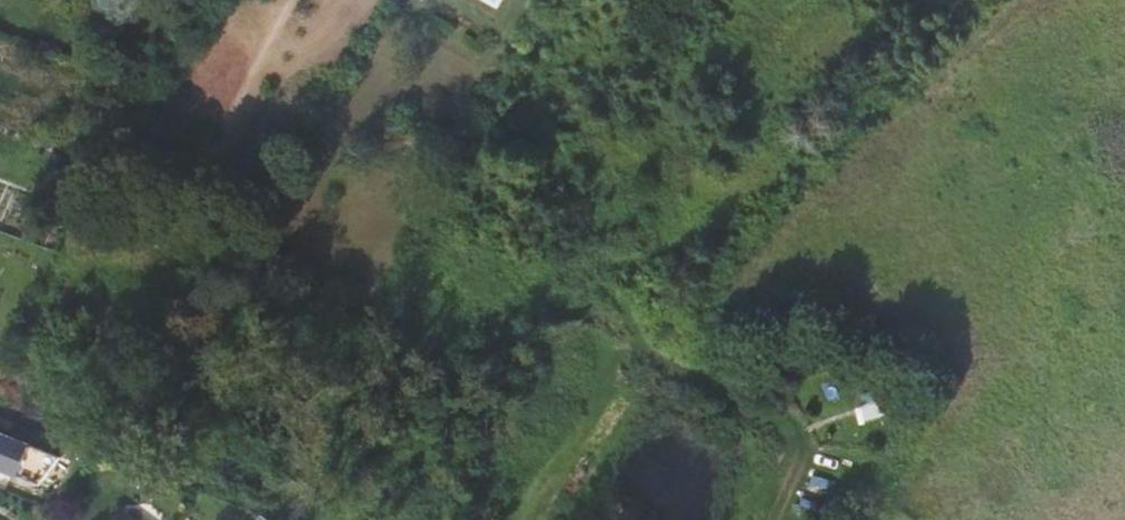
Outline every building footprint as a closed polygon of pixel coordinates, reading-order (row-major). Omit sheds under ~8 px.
[(116,510),(108,519),(130,519),(116,510)]
